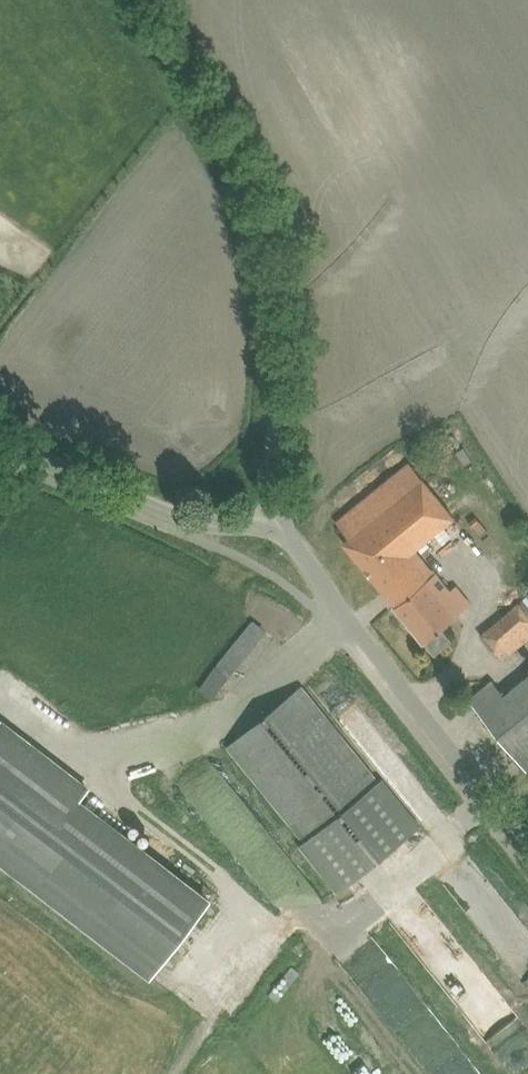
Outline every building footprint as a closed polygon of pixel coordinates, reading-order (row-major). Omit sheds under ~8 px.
[(435,654),(452,640),(442,627),(472,604),(459,586),(449,594),(415,552),(456,518),(410,461),(337,521),(350,537),(344,541),(395,604),(394,605),(424,642),(425,641),(435,654)] [(527,637),(527,602),(525,597),(483,633),(502,657),(527,637)] [(203,704),(255,632),(236,619),(184,690),(203,704)] [(505,694),(494,680),(471,698),(527,769),(527,675),(505,694)] [(301,844),(318,865),(339,891),(421,825),(383,778),(379,781),(302,687),(229,746),(305,841),(301,844)] [(342,687),(332,694),(349,715),(359,708),(342,687)] [(1,721),(0,723),(0,862),(151,977),(210,901),(80,801),(89,789),(1,721)] [(366,937),(332,962),(415,1073),(467,1073),(366,937)]
